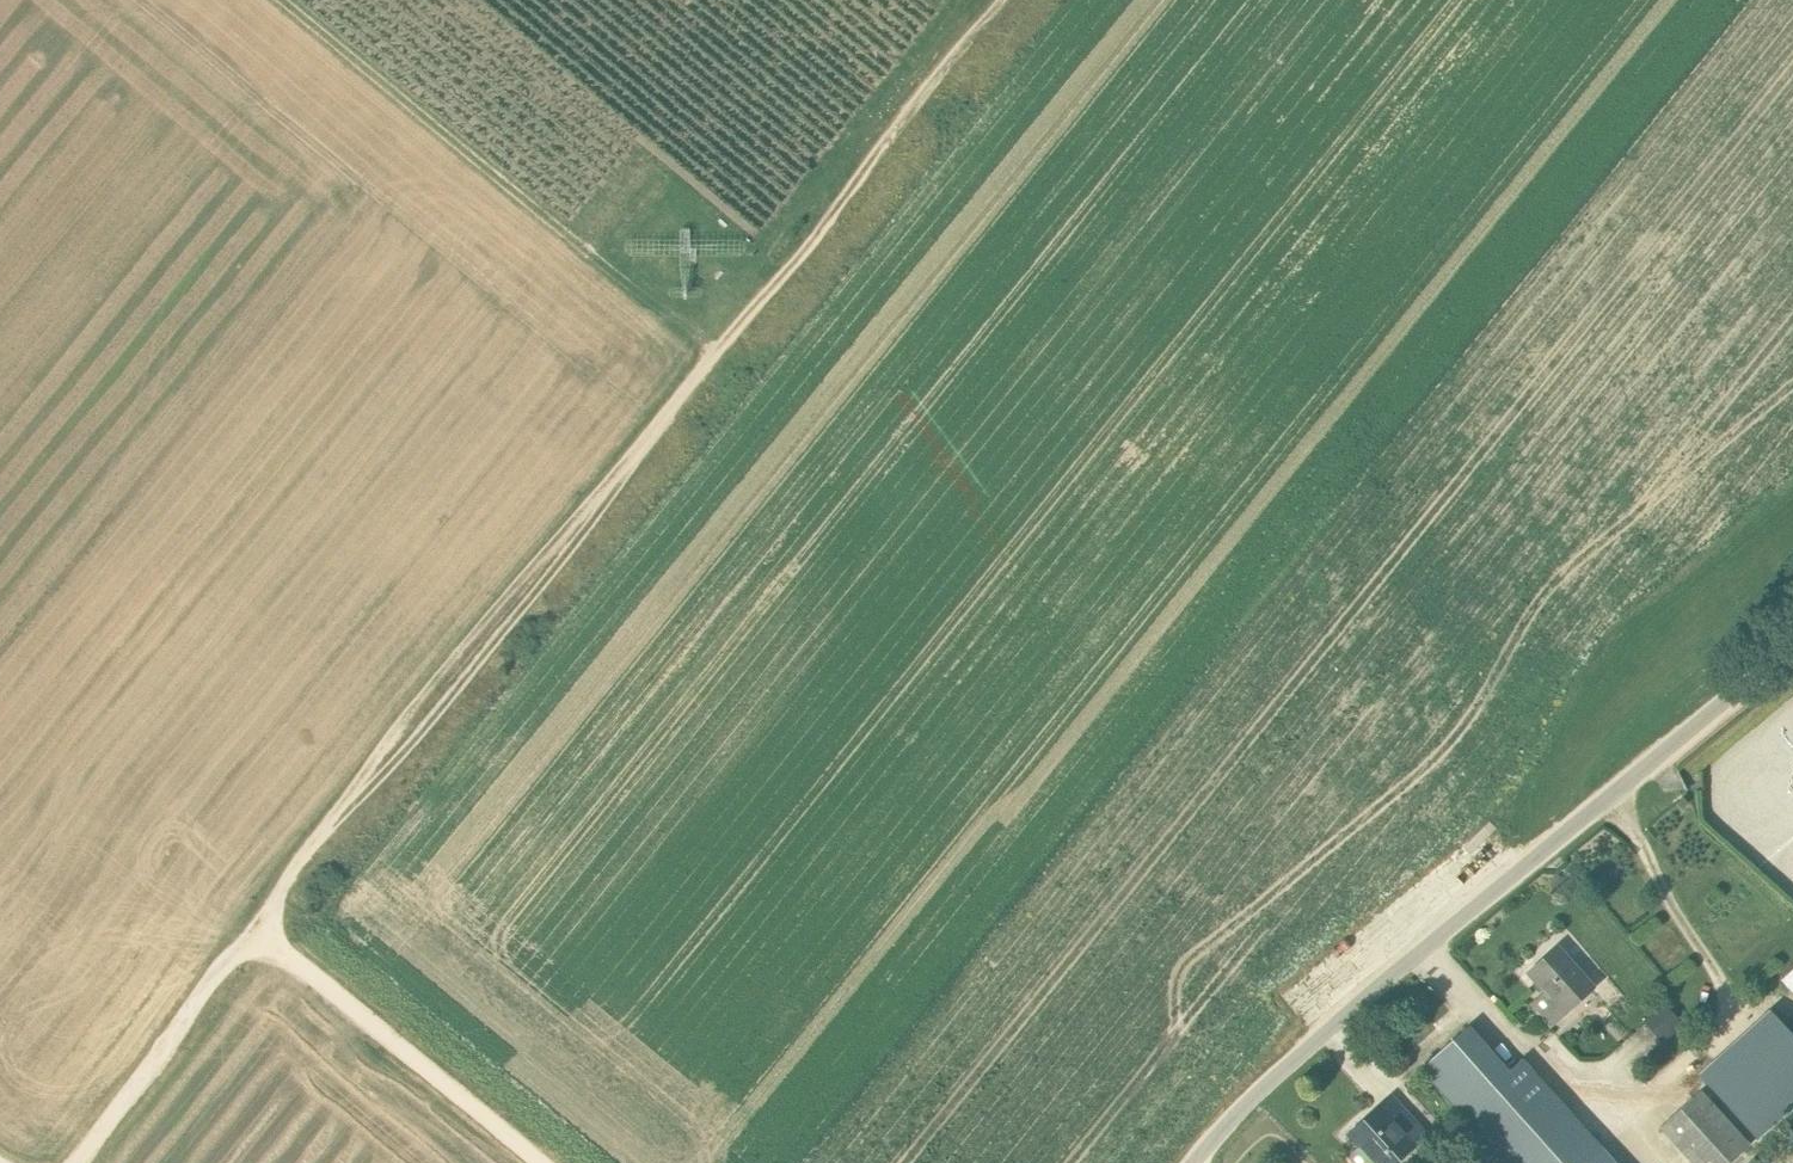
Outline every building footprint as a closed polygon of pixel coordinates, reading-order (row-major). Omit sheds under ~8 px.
[(1684,797),(1677,803),(1681,808),(1687,802),(1684,797)] [(1593,986),(1557,947),(1529,974),(1546,993),(1533,1005),(1550,1024),(1593,986)] [(1663,1045),(1686,1027),(1668,1004),(1645,1022),(1663,1045)] [(1776,1023),(1705,1087),(1753,1140),(1792,1104),(1792,1042),(1776,1023)] [(1509,1070),(1496,1055),(1493,1058),(1488,1052),(1484,1048),(1487,1045),(1477,1034),(1469,1025),(1423,1069),(1462,1113),(1462,1112),(1508,1162),(1616,1162),(1522,1058),(1509,1070)] [(1394,1095),(1346,1136),(1358,1150),(1348,1159),(1352,1162),(1402,1162),(1431,1137),(1394,1095)] [(1661,1133),(1688,1162),(1738,1162),(1752,1150),(1703,1095),(1661,1133)]
